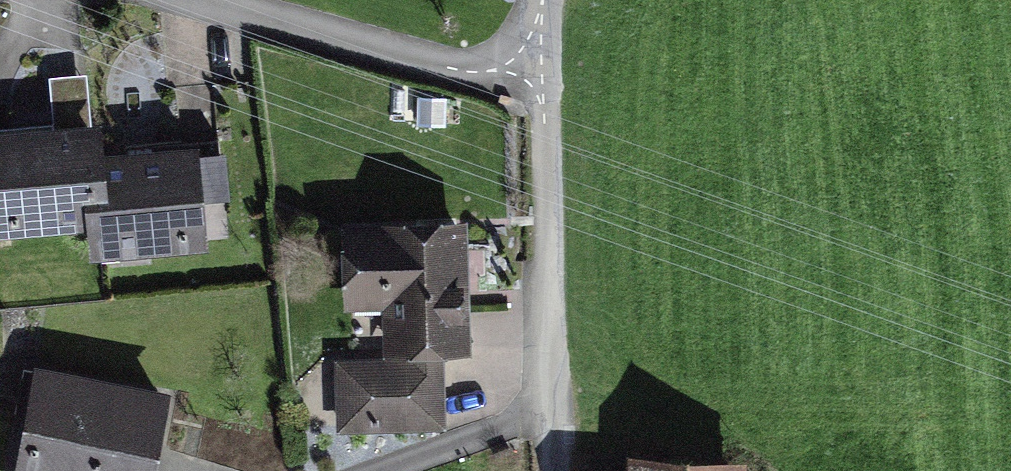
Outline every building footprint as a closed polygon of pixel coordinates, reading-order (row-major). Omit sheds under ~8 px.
[(85,240),(79,172),(76,138),(0,145),(0,248),(85,240)] [(85,240),(88,275),(197,264),(187,162),(79,172),(85,240)] [(467,353),(461,217),(338,222),(342,305),(380,303),(382,350),(344,351),(348,432),(440,428),(437,354),(467,353)] [(33,360),(12,470),(148,470),(164,384),(33,360)] [(584,470),(739,470),(740,453),(625,448),(624,469),(584,467),(584,470)]
